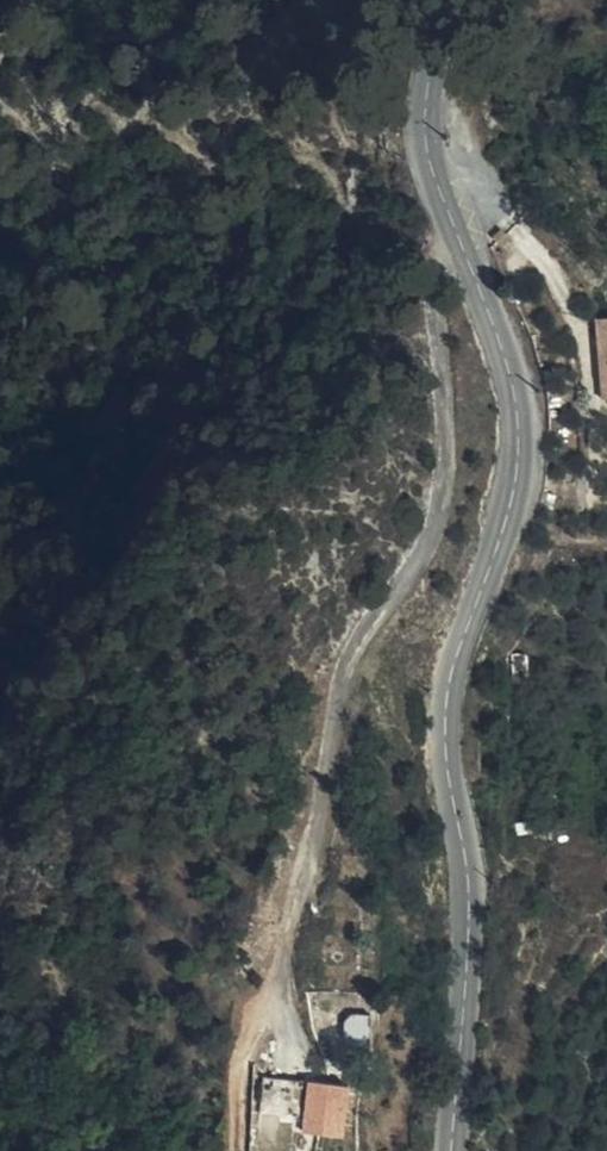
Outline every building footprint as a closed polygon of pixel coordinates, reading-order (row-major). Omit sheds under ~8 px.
[(381,1078),(383,1042),(358,1041),(353,1048),(351,1065),(360,1077),(381,1078)] [(327,1118),(273,1111),(268,1145),(322,1150),(327,1118)]
